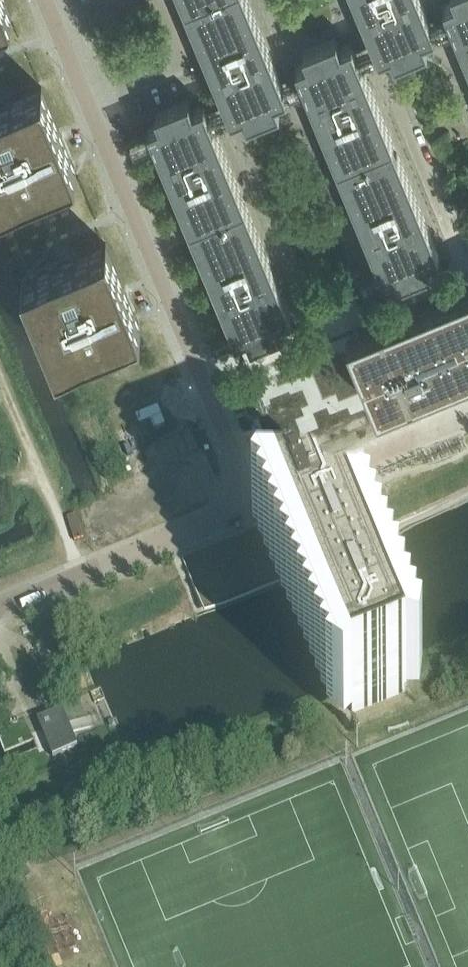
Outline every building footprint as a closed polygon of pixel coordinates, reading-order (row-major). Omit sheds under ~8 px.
[(12,14),(6,0),(0,0),(0,19),(12,14)] [(185,7),(231,118),(242,113),(246,123),(263,116),(280,109),(276,99),(287,95),(248,0),(182,0),(185,7)] [(379,57),(390,52),(394,62),(411,55),(427,48),(423,38),(435,34),(421,0),(355,0),(379,57)] [(443,4),(467,64),(467,0),(453,0),(443,4)] [(320,44),(303,51),(307,60),(295,65),(383,277),(394,272),(399,282),(415,275),(432,268),(428,259),(439,254),(394,144),(352,42),(340,46),(336,37),(320,44)] [(35,187),(76,170),(73,162),(61,132),(42,86),(0,104),(0,202),(35,187)] [(280,320),(292,315),(204,103),(192,108),(188,98),(172,105),(155,112),(159,121),(148,126),(191,232),(235,338),(247,333),(251,343),(268,336),(284,329),(280,320)] [(64,260),(22,278),(56,362),(141,327),(137,318),(126,290),(106,243),(64,260)] [(346,336),(371,395),(376,409),(384,406),(467,371),(467,286),(354,332),(346,336)] [(257,387),(240,394),(249,416),(267,409),(257,387)] [(257,524),(181,556),(201,604),(273,575),(280,580),(275,586),(286,594),(281,599),(291,607),(287,613),(297,621),(293,627),(303,635),(298,641),(308,649),(304,655),(314,663),(310,669),(320,677),(315,683),(325,691),(321,697),(331,704),(327,710),(344,724),(352,714),(407,691),(419,693),(422,671),(415,670),(417,657),(409,656),(411,643),(404,642),(405,630),(398,628),(400,616),(392,615),(394,602),(386,601),(388,588),(381,587),(382,574),(375,573),(377,560),(369,559),(371,546),(364,545),(365,537),(392,526),(372,477),(341,490),(327,488),(325,495),(271,517),(266,513),(257,524)] [(51,748),(49,749),(53,758),(78,748),(62,711),(37,721),(41,730),(43,730),(51,748)]
